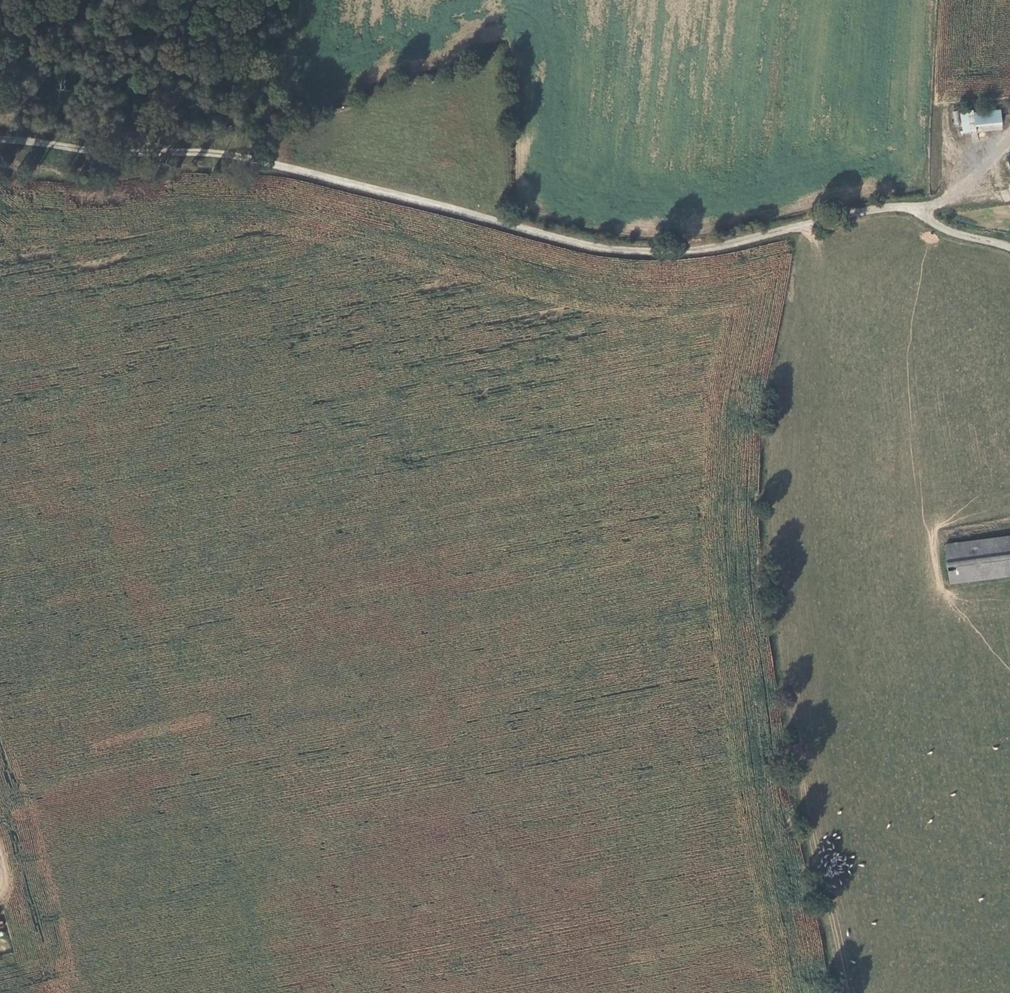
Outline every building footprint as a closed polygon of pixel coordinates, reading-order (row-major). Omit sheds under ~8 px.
[(1001,109),(960,112),(961,133),(971,133),(972,142),(978,142),(977,132),(1002,130),(1001,109)] [(944,545),(950,585),(1009,578),(1009,537),(944,545)]
